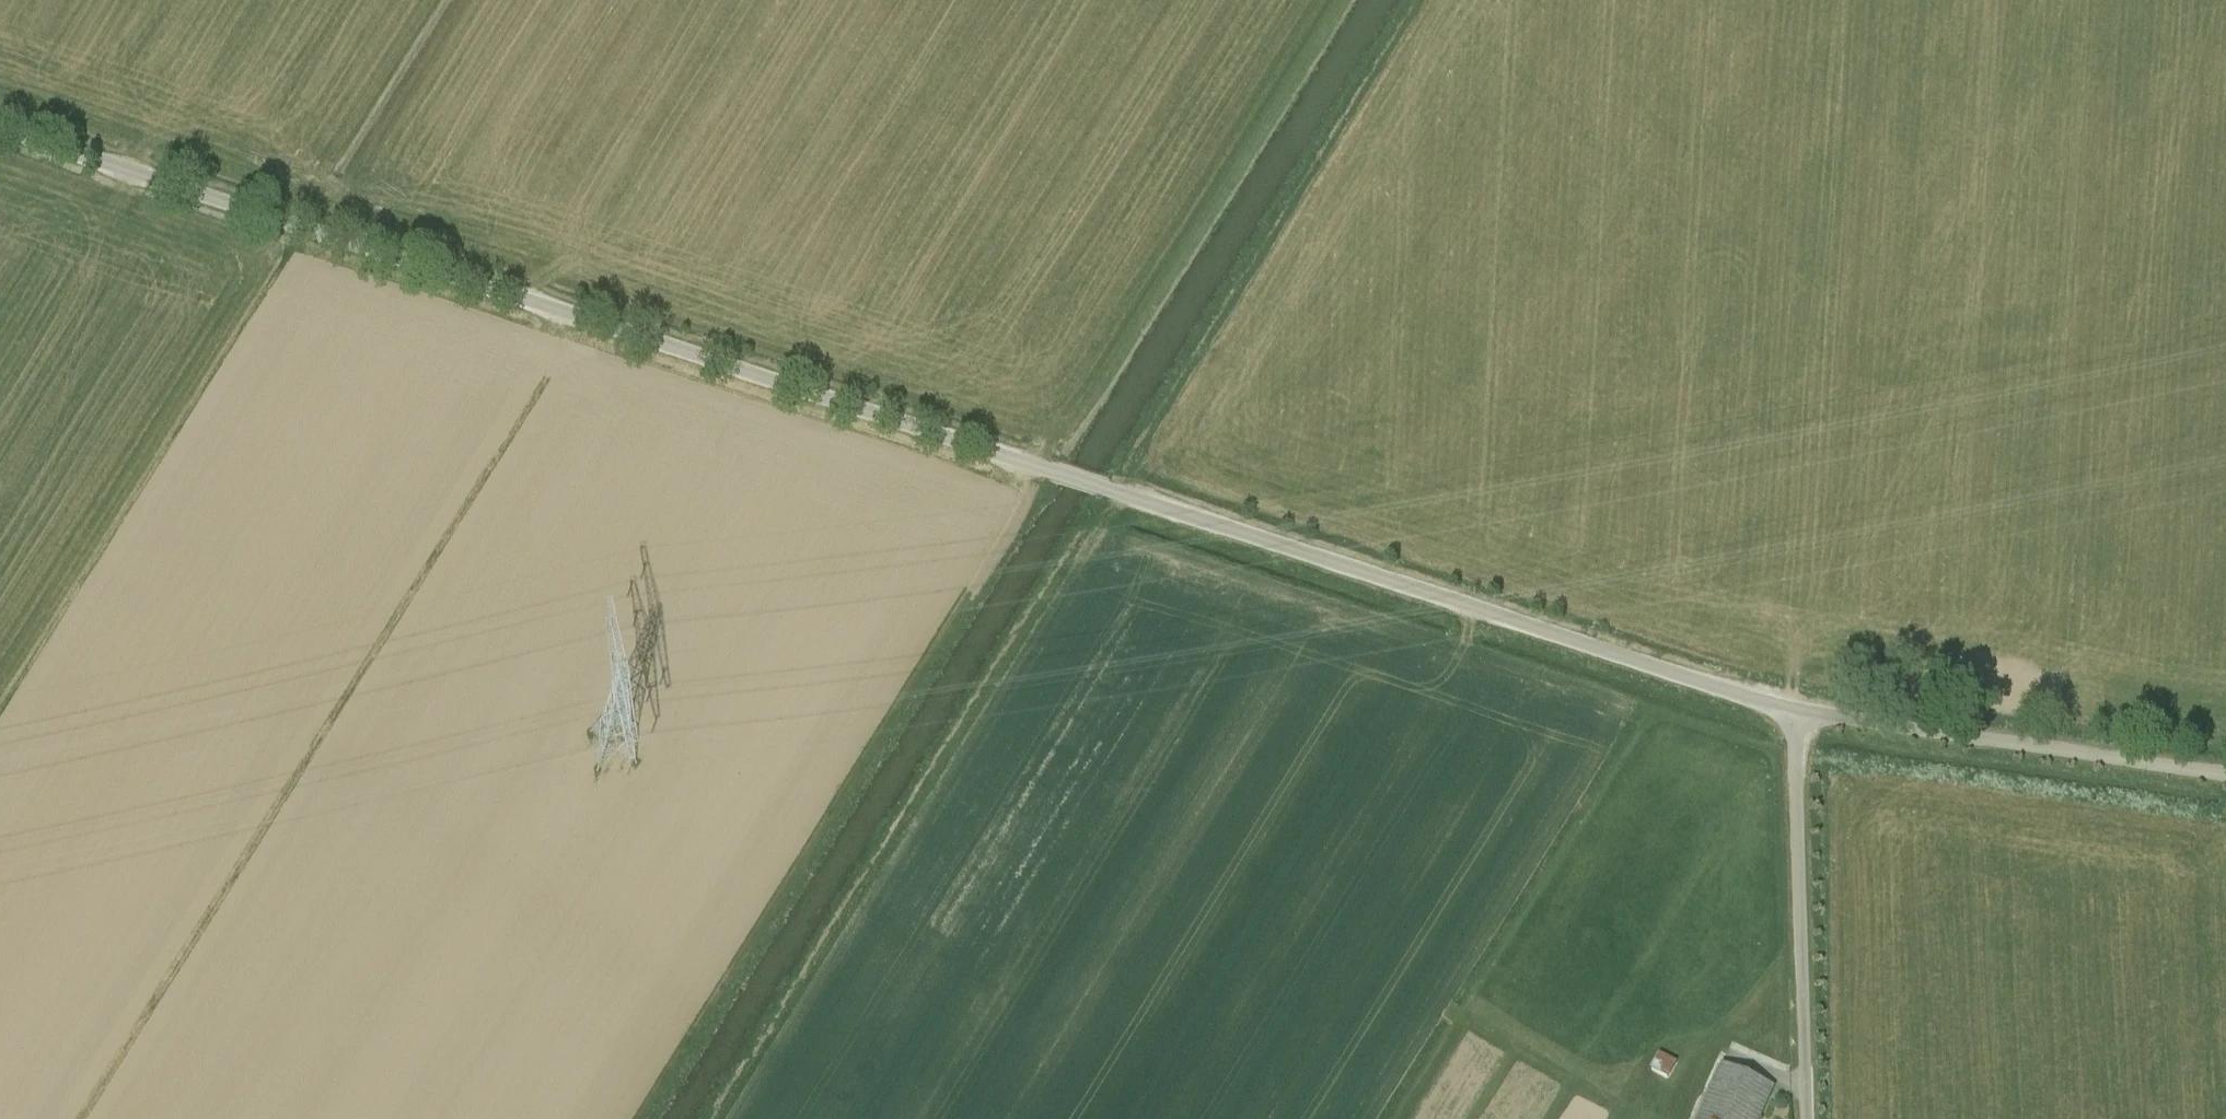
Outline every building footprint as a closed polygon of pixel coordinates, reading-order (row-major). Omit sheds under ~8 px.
[(1668,1079),(1677,1062),(1660,1053),(1651,1069),(1668,1079)] [(1773,1087),(1722,1065),(1699,1118),(1760,1118),(1773,1087)]
